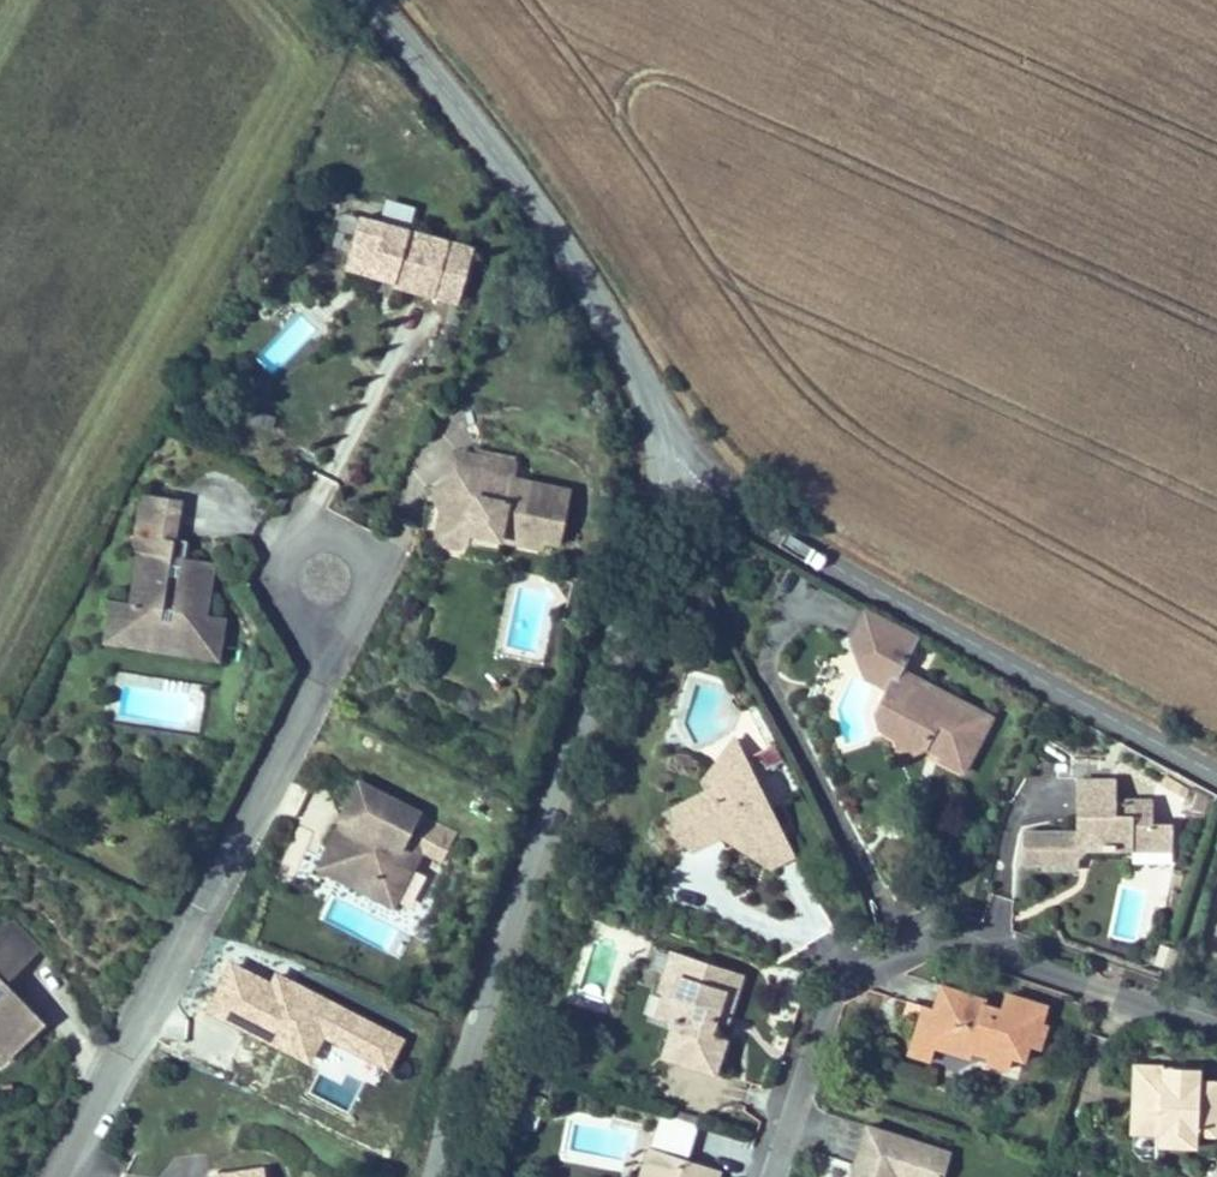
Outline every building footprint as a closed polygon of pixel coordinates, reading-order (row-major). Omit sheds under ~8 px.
[(384,214),(411,221),(414,208),(387,201),(384,214)] [(471,246),(357,214),(343,264),(392,278),(391,281),(456,299),(471,246)] [(294,313),(255,357),(274,375),(314,331),(294,313)] [(570,490),(513,478),(517,459),(475,450),(474,455),(456,452),(452,471),(426,489),(439,509),(431,523),(432,536),(439,547),(458,551),(467,544),(468,536),(542,551),(544,546),(557,548),(570,490)] [(210,575),(213,560),(182,555),(184,546),(171,544),(173,536),(179,496),(141,490),(132,548),(138,549),(129,600),(116,598),(113,620),(118,620),(126,631),(125,636),(197,648),(198,643),(209,635),(214,636),(217,614),(204,612),(210,575)] [(184,546),(185,538),(173,536),(171,544),(184,546)] [(505,566),(507,555),(501,559),(478,554),(477,557),(473,560),(505,566)] [(125,636),(126,631),(118,620),(113,620),(116,598),(111,597),(104,639),(216,657),(223,615),(217,614),(214,636),(209,635),(198,643),(197,648),(125,636)] [(992,720),(900,667),(916,639),(866,609),(849,638),(854,658),(893,679),(884,695),(872,715),(876,727),(896,739),(904,757),(922,750),(925,744),(943,754),(939,762),(961,774),(992,720)] [(860,680),(884,695),(893,679),(854,658),(860,680)] [(746,761),(736,741),(703,783),(746,761)] [(777,826),(746,761),(703,783),(702,784),(706,791),(669,808),(689,850),(715,838),(722,853),(733,848),(756,837),(777,826)] [(1077,818),(1077,828),(1028,828),(1028,859),(1048,859),(1048,864),(1091,864),(1091,848),(1129,848),(1129,828),(1144,828),(1144,798),(1112,798),(1112,780),(1072,780),(1072,818),(1077,818)] [(440,857),(453,830),(358,781),(339,817),(342,818),(331,840),(342,845),(349,869),(369,879),(373,894),(392,903),(421,847),(440,857)] [(792,857),(777,826),(756,837),(733,848),(770,868),(783,862),(792,857)] [(1144,848),(1144,828),(1129,828),(1129,848),(1144,848)] [(349,869),(342,845),(331,840),(318,865),(373,894),(369,879),(349,869)] [(41,948),(10,918),(0,927),(0,1068),(45,1022),(6,984),(41,948)] [(674,979),(680,962),(660,956),(649,992),(656,995),(662,975),(674,979)] [(654,1059),(703,1075),(713,1042),(702,1039),(706,1027),(709,1015),(720,1019),(728,996),(716,992),(721,975),(680,962),(674,979),(662,975),(656,995),(647,1022),(664,1028),(654,1059)] [(733,979),(721,975),(716,992),(728,996),(733,979)] [(980,986),(947,975),(937,1006),(926,1003),(918,1027),(940,1035),(935,1048),(968,1058),(970,1052),(993,1059),(991,1065),(1015,1073),(1019,1060),(1028,1063),(1034,1047),(1043,1050),(1051,1027),(1041,1024),(1050,1001),(1016,990),(1010,1005),(991,999),(988,1008),(975,1003),(980,986)] [(994,990),(980,986),(975,1003),(988,1008),(991,999),(994,990)] [(717,1030),(720,1019),(709,1015),(706,1027),(717,1030)] [(940,1035),(918,1027),(909,1056),(930,1063),(935,1048),(940,1035)] [(1144,1050),(1134,1109),(1167,1114),(1164,1138),(1201,1143),(1202,1126),(1216,1128),(1216,1073),(1206,1072),(1204,1093),(1170,1089),(1176,1054),(1144,1050)] [(1208,1059),(1176,1054),(1170,1089),(1204,1093),(1206,1072),(1208,1059)] [(1167,1114),(1134,1109),(1130,1127),(1164,1132),(1167,1114)] [(661,1116),(650,1148),(687,1161),(698,1128),(661,1116)] [(867,1117),(854,1156),(846,1176),(899,1176),(900,1174),(908,1176),(938,1176),(949,1148),(867,1117)] [(539,1140),(545,1125),(538,1122),(532,1138),(539,1140)] [(721,1172),(687,1161),(650,1148),(646,1147),(636,1176),(719,1176),(721,1172)]
